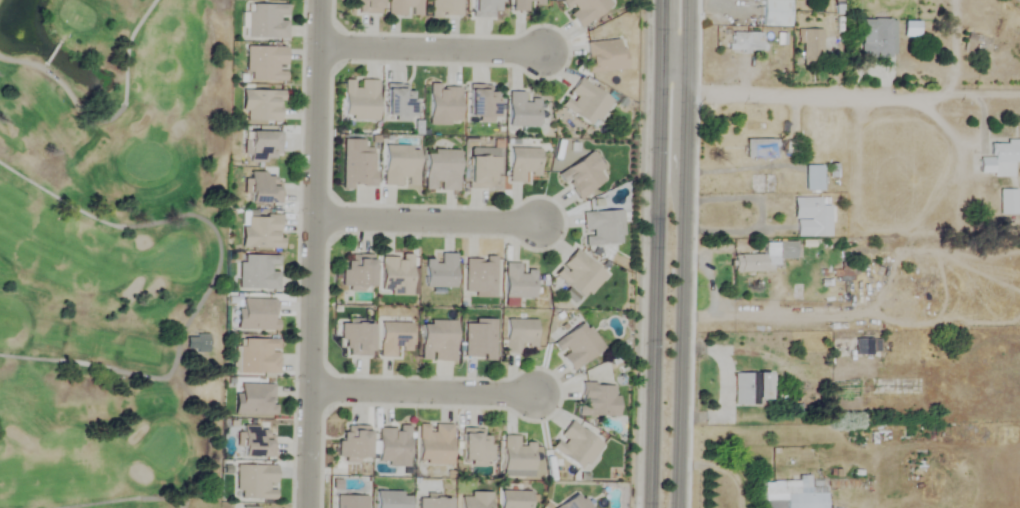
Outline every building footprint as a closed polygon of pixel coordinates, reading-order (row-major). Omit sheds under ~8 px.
[(380,0),(350,0),(350,14),(380,14),(380,0)] [(387,15),(421,16),(421,0),(387,0),(387,15)] [(460,17),(460,0),(429,0),(429,17),(460,17)] [(471,17),(500,17),(500,0),(471,0),(471,17)] [(527,4),(542,4),(542,0),(512,0),(512,11),(527,11),(527,4)] [(607,0),(562,0),(560,2),(580,28),(610,4),(607,0)] [(762,26),(789,26),(789,0),(762,0),(762,26)] [(246,38),(286,38),(286,4),(246,4),(246,38)] [(870,42),(860,42),(860,56),(890,56),(890,16),(870,16),(870,42)] [(798,29),(798,44),(801,44),(801,62),(822,62),(822,29),(798,29)] [(764,33),(731,33),(731,53),(764,53),(764,33)] [(625,69),(622,39),(584,43),(587,74),(625,69)] [(284,47),(246,47),(246,81),(284,81),(284,47)] [(611,101),(578,79),(560,106),(594,128),(611,101)] [(342,81),(342,119),(376,120),(377,81),(342,81)] [(428,125),(458,125),(458,85),(428,85),(428,125)] [(489,85),(468,85),(468,122),(498,122),(498,94),(489,94),(489,85)] [(385,118),(414,118),(414,86),(385,86),(385,118)] [(281,91),(242,91),(242,121),(281,121),(281,91)] [(538,127),(538,101),(523,101),(523,92),(507,92),(507,127),(538,127)] [(248,161),(280,161),(280,132),(248,132),(248,161)] [(342,188),(373,188),(373,147),(363,147),(363,139),(342,139),(342,188)] [(745,159),(776,159),(776,140),(745,140),(745,159)] [(989,142),(989,158),(979,158),(979,173),(994,173),(994,163),(1019,163),(1019,142),(989,142)] [(383,146),(383,186),(416,186),(416,146),(383,146)] [(509,183),(525,183),(525,176),(539,176),(539,149),(509,149),(509,183)] [(457,191),(457,150),(424,150),(424,191),(457,191)] [(500,188),(500,150),(468,150),(468,188),(500,188)] [(576,201),(608,180),(591,153),(558,174),(576,201)] [(803,165),(803,191),(821,191),(821,179),(838,179),(838,165),(803,165)] [(248,203),(280,203),(280,178),(265,178),(265,172),(248,172),(248,203)] [(775,195),(775,175),(750,175),(750,195),(775,195)] [(1016,207),(1016,190),(998,190),(998,217),(1019,217),(1019,207),(1016,207)] [(830,237),(830,206),(820,206),(820,199),(795,199),(795,218),(810,218),(810,237),(830,237)] [(582,213),(583,234),(584,246),(622,244),(621,211),(582,213)] [(280,216),(243,216),(243,249),(280,249),(280,216)] [(794,259),(794,242),(778,242),(778,259),(794,259)] [(553,273),(581,301),(604,278),(576,250),(553,273)] [(454,253),(440,253),(440,261),(424,261),(424,288),(454,288),(454,253)] [(372,254),(344,254),(344,291),(372,291),(372,254)] [(410,255),(380,255),(380,294),(410,294),(410,255)] [(763,272),(763,255),(733,255),(733,272),(763,272)] [(278,290),(278,269),(278,256),(238,256),(238,290),(278,290)] [(494,297),(494,258),(463,258),(463,297),(494,297)] [(534,272),(518,272),(518,264),(503,264),(503,299),(534,299),(534,272)] [(237,331),(276,331),(276,300),(237,300),(237,331)] [(493,320),(463,320),(463,360),(493,360),(493,320)] [(520,348),(535,348),(535,320),(504,320),(504,354),(520,354),(520,348)] [(421,361),(454,361),(454,321),(421,321),(421,361)] [(551,343),(569,372),(602,351),(585,322),(551,343)] [(410,323),(379,323),(379,357),(394,357),(394,350),(410,350),(410,323)] [(339,324),(339,349),(347,349),(347,356),(370,356),(370,324),(339,324)] [(278,339),(238,339),(238,373),(278,373),(278,339)] [(733,373),(733,404),(771,404),(771,373),(733,373)] [(617,417),(617,384),(579,384),(579,417),(617,417)] [(274,385),(235,385),(235,416),(274,416),(274,385)] [(550,447),(581,473),(602,447),(572,422),(550,447)] [(417,425),(417,465),(450,465),(451,425),(430,425),(417,425)] [(368,426),(346,426),(346,434),(338,434),(338,460),(368,460),(368,426)] [(408,427),(377,427),(377,467),(408,467),(408,427)] [(273,457),(273,428),(241,428),(241,457),(273,457)] [(481,428),(460,428),(460,463),(490,463),(490,436),(481,436),(481,428)] [(502,437),(502,471),(533,471),(533,444),(517,444),(517,437),(502,437)] [(235,500),(275,500),(275,466),(235,466),(235,500)] [(762,482),(762,501),(785,501),(785,507),(825,507),(825,478),(797,478),(798,481),(762,482)] [(375,507),(408,507),(408,492),(375,492),(375,507)] [(499,492),(499,507),(529,507),(529,492),(499,492)] [(579,492),(556,507),(590,507),(579,492)] [(460,493),(459,507),(490,507),(490,493),(460,493)] [(335,507),(366,507),(366,497),(335,496),(335,507)] [(419,507),(448,507),(449,498),(419,497),(419,507)]
